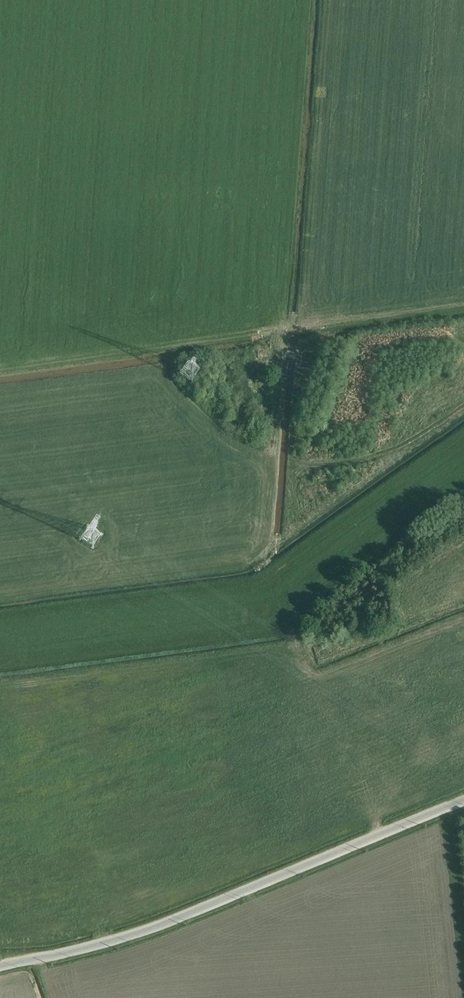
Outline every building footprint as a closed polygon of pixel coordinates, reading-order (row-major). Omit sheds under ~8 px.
[(190,380),(202,365),(190,355),(178,370),(190,380)]
